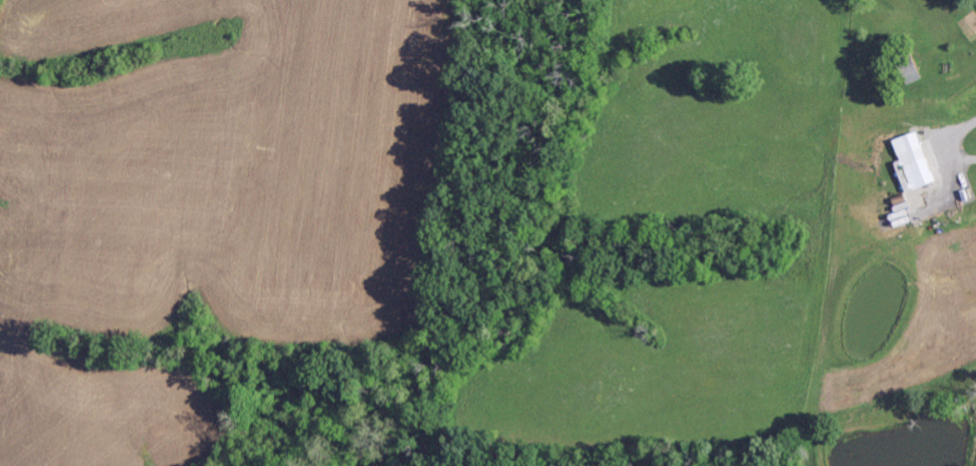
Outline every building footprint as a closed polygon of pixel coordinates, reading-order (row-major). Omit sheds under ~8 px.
[(864,38),(858,35),(860,30),(863,31),(866,32),(864,38)] [(906,86),(900,72),(894,58),(909,52),(912,59),(919,74),(921,79),(906,86)] [(912,191),(895,148),(917,139),(934,182),(912,191)]
